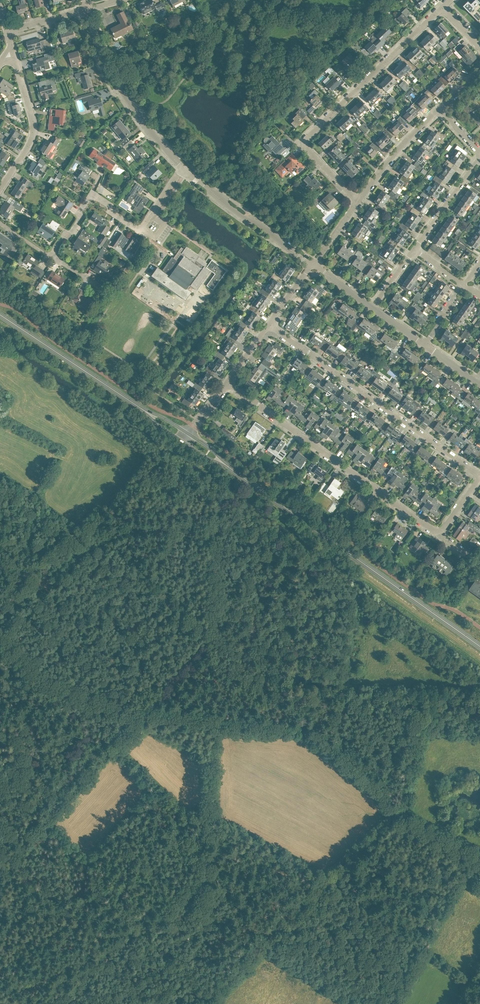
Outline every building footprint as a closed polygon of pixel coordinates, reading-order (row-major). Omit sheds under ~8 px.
[(27,10),(25,0),(18,0),(20,5),(16,6),(18,13),(27,10)] [(153,3),(152,0),(149,0),(144,2),(139,4),(141,9),(143,14),(156,8),(153,3)] [(418,3),(416,5),(420,9),(425,4),(424,2),(426,0),(416,0),(418,3)] [(474,1),(473,0),(472,2),(472,3),(471,4),(468,1),(463,6),(479,24),(479,14),(477,11),(479,8),(479,0),(475,0),(474,1)] [(160,16),(162,15),(167,12),(164,6),(157,10),(160,16)] [(411,13),(408,9),(406,7),(401,12),(402,14),(398,18),(397,17),(394,19),(399,24),(401,22),(402,23),(402,22),(404,24),(409,20),(406,17),(411,13)] [(123,23),(111,29),(112,30),(112,29),(114,32),(113,33),(113,34),(112,34),(115,41),(122,37),(121,35),(128,31),(129,32),(133,29),(131,25),(129,20),(128,21),(123,12),(117,15),(118,14),(123,23)] [(436,31),(442,37),(444,39),(447,36),(445,34),(448,31),(444,27),(443,27),(441,24),(435,29),(437,31),(436,31)] [(373,33),(371,35),(374,38),(382,46),(383,45),(386,41),(384,39),(391,32),(388,28),(386,26),(383,29),(376,36),(373,33)] [(60,32),(63,44),(68,42),(69,46),(76,44),(72,29),(60,32)] [(439,42),(434,37),(431,33),(428,36),(427,35),(425,37),(432,45),(434,47),(439,42)] [(432,45),(425,37),(422,40),(423,41),(421,43),(429,52),(431,50),(429,47),(432,45)] [(45,43),(47,43),(46,39),(40,41),(39,38),(27,42),(27,44),(27,45),(29,51),(42,48),(43,52),(47,51),(45,43)] [(371,41),(365,47),(368,50),(371,54),(376,49),(377,50),(382,46),(374,38),(373,40),(371,41)] [(462,44),(455,51),(459,54),(462,58),(470,50),(465,45),(464,47),(462,45),(462,44)] [(425,56),(420,50),(417,47),(414,49),(414,48),(411,51),(418,58),(420,55),(423,58),(425,56)] [(474,55),(470,50),(462,58),(465,60),(469,65),(476,58),(475,58),(473,56),(474,55)] [(81,59),(78,51),(68,54),(72,67),(83,64),(81,58),(81,59)] [(418,58),(411,51),(408,53),(409,54),(407,56),(410,60),(415,65),(417,63),(415,61),(418,58)] [(357,62),(353,58),(349,54),(341,61),(345,65),(348,62),(352,66),(357,62)] [(39,62),(33,64),(35,72),(40,71),(46,69),(50,68),(48,61),(49,60),(48,56),(43,58),(38,59),(39,62)] [(412,70),(407,65),(404,61),(401,64),(401,63),(398,65),(405,73),(408,70),(410,72),(412,70)] [(461,71),(458,67),(452,61),(449,63),(449,65),(450,66),(447,70),(455,78),(459,74),(458,72),(460,70),(461,71)] [(405,73),(398,65),(395,68),(396,69),(394,71),(402,80),(404,77),(402,75),(405,73)] [(330,66),(324,72),(326,73),(327,72),(330,74),(327,77),(331,80),(326,85),(329,88),(330,89),(328,91),(329,93),(332,91),(337,86),(338,86),(340,84),(341,85),(344,82),(341,78),(338,75),(334,71),(334,70),(330,66)] [(450,83),(455,78),(447,70),(444,72),(445,73),(441,77),(446,83),(449,81),(450,83)] [(84,71),(79,73),(75,74),(76,78),(78,77),(80,83),(83,82),(85,89),(92,87),(89,74),(85,75),(84,71)] [(398,84),(393,78),(390,75),(387,77),(387,76),(384,79),(391,86),(394,83),(396,86),(398,84)] [(444,85),(446,83),(441,77),(436,81),(438,82),(435,85),(441,91),(446,87),(444,85)] [(45,80),(39,82),(41,88),(40,88),(42,95),(43,95),(44,100),(46,100),(47,100),(47,99),(49,99),(47,93),(53,92),(53,91),(57,90),(55,84),(53,78),(50,79),(45,80)] [(8,83),(3,80),(4,79),(3,79),(0,83),(0,91),(2,92),(8,83)] [(391,86),(384,79),(381,81),(382,82),(380,84),(383,88),(388,93),(391,91),(388,89),(391,86)] [(403,80),(401,83),(408,90),(410,87),(403,80)] [(13,86),(8,83),(2,92),(7,96),(8,101),(6,101),(7,105),(15,102),(16,102),(14,95),(10,92),(14,86),(13,86)] [(408,90),(401,83),(399,85),(406,92),(408,90)] [(436,96),(441,91),(435,85),(433,88),(431,86),(427,90),(433,96),(435,94),(436,96)] [(384,97),(379,92),(376,88),(373,91),(373,90),(370,92),(377,99),(380,97),(382,99),(384,97)] [(313,105),(307,111),(311,114),(314,111),(319,106),(320,104),(320,105),(323,103),(320,100),(321,99),(317,96),(317,95),(318,93),(315,89),(311,93),(314,97),(310,101),(313,105)] [(431,98),(433,96),(427,90),(423,94),(422,93),(419,96),(420,97),(427,104),(432,100),(431,98)] [(377,99),(370,92),(367,95),(368,96),(366,98),(374,107),(377,104),(374,102),(377,99)] [(93,99),(92,96),(91,93),(75,98),(76,100),(82,98),(84,103),(88,102),(90,108),(92,109),(93,110),(99,109),(101,116),(105,115),(100,97),(93,99)] [(423,109),(427,104),(420,97),(413,103),(419,110),(421,107),(423,109)] [(369,109),(364,104),(361,101),(358,103),(358,102),(355,105),(362,112),(365,110),(367,112),(369,109)] [(16,105),(15,102),(7,105),(9,111),(10,115),(15,113),(15,116),(22,114),(19,104),(16,105)] [(417,112),(419,110),(413,103),(406,110),(408,112),(414,118),(418,113),(417,112)] [(308,114),(299,104),(297,107),(299,109),(294,114),(296,116),(293,119),(294,120),(291,123),(296,128),(299,125),(304,121),(302,119),(303,117),(304,118),(308,114)] [(362,112),(355,105),(352,107),(353,108),(351,110),(354,114),(359,119),(362,117),(359,115),(362,112)] [(66,110),(63,110),(58,110),(56,110),(56,116),(50,116),(49,129),(48,130),(54,130),(55,125),(65,126),(66,110)] [(409,122),(414,118),(408,112),(406,110),(399,117),(405,123),(408,121),(409,122)] [(355,123),(350,118),(347,114),(344,116),(341,118),(348,126),(351,123),(353,125),(355,123)] [(403,125),(405,123),(399,117),(395,121),(397,122),(394,125),(400,131),(405,126),(403,125)] [(348,126),(341,118),(338,121),(339,121),(337,124),(345,133),(348,130),(346,128),(348,126)] [(120,120),(116,124),(112,127),(122,139),(123,140),(124,140),(120,143),(123,146),(130,141),(126,136),(130,133),(120,120)] [(395,135),(400,131),(394,125),(391,127),(389,125),(385,129),(386,130),(392,136),(394,134),(395,135)] [(23,135),(19,133),(13,129),(10,134),(19,140),(22,136),(23,136),(23,135)] [(389,138),(392,136),(386,130),(379,136),(380,138),(386,144),(391,140),(389,138)] [(432,131),(428,136),(436,142),(439,137),(442,139),(445,136),(439,132),(437,135),(432,131)] [(19,140),(10,134),(6,132),(4,135),(8,137),(6,139),(5,142),(15,148),(17,146),(16,145),(19,140)] [(354,141),(350,136),(346,132),(344,134),(344,135),(346,137),(352,143),(354,141)] [(50,152),(55,145),(57,147),(60,142),(58,141),(61,137),(56,134),(52,140),(53,141),(52,143),(47,140),(44,143),(45,144),(43,147),(42,146),(40,150),(42,152),(43,152),(47,155),(47,156),(50,158),(53,154),(50,152)] [(327,147),(334,140),(331,137),(329,139),(326,136),(319,143),(324,148),(326,147),(327,147)] [(434,145),(436,142),(428,136),(428,137),(426,136),(423,140),(425,141),(424,142),(428,145),(426,147),(433,152),(436,148),(434,145)] [(264,146),(268,150),(270,152),(272,150),(277,155),(284,148),(281,144),(280,145),(279,144),(280,143),(278,141),(278,142),(274,137),(271,140),(269,138),(267,137),(266,138),(265,139),(264,140),(264,142),(267,144),(264,146)] [(88,140),(80,138),(77,144),(82,148),(88,140)] [(382,149),(386,144),(380,138),(378,141),(376,139),(372,143),(378,149),(380,147),(382,149)] [(131,140),(130,141),(123,146),(125,149),(133,142),(131,140)] [(376,151),(378,149),(372,143),(369,146),(369,145),(363,151),(366,154),(367,152),(369,154),(368,154),(369,155),(370,155),(372,157),(377,153),(376,151)] [(135,144),(131,148),(128,150),(138,162),(141,159),(144,156),(143,154),(145,152),(140,146),(138,148),(135,144)] [(333,159),(340,152),(338,149),(340,147),(338,144),(332,150),(329,153),(331,156),(330,156),(333,159)] [(457,145),(455,149),(458,151),(454,155),(462,161),(466,155),(461,152),(463,149),(457,145)] [(433,152),(426,147),(428,148),(426,150),(421,147),(420,147),(419,146),(416,150),(417,151),(417,152),(424,158),(426,155),(429,157),(433,152)] [(6,153),(0,149),(0,156),(6,160),(9,155),(10,156),(10,155),(6,153)] [(93,152),(90,156),(111,170),(116,163),(111,160),(114,154),(108,150),(105,156),(95,149),(94,149),(93,150),(92,150),(93,152)] [(343,154),(340,152),(333,159),(335,161),(336,161),(338,163),(342,160),(347,154),(345,152),(343,154)] [(424,158),(417,152),(416,153),(415,152),(412,156),(413,157),(413,158),(418,161),(417,164),(415,163),(422,168),(426,162),(423,160),(424,158)] [(462,161),(454,155),(452,153),(446,161),(453,166),(452,165),(453,163),(458,166),(462,161)] [(276,170),(280,174),(282,177),(289,170),(292,172),(294,170),(297,173),(304,167),(292,154),(286,159),(289,162),(288,164),(285,161),(276,170)] [(47,161),(44,160),(41,157),(38,162),(39,163),(38,165),(36,163),(33,161),(30,164),(32,165),(28,170),(33,173),(33,175),(37,177),(39,174),(38,172),(42,166),(43,167),(47,161)] [(346,173),(354,166),(351,163),(353,161),(351,159),(342,167),(345,169),(344,170),(346,173)] [(407,161),(403,166),(411,172),(414,167),(419,171),(422,168),(415,163),(416,164),(415,166),(407,161)] [(453,166),(446,161),(443,165),(446,168),(443,171),(451,177),(455,171),(450,167),(451,165),(453,166)] [(92,169),(88,167),(82,163),(78,168),(82,171),(80,175),(77,173),(74,177),(77,179),(76,181),(83,186),(90,175),(88,174),(92,169)] [(162,174),(154,166),(152,168),(148,164),(149,163),(142,170),(145,174),(147,172),(155,180),(162,174)] [(361,169),(358,166),(356,168),(354,166),(346,173),(349,175),(350,175),(352,177),(361,169)] [(411,172),(403,166),(403,167),(401,166),(398,170),(400,171),(399,172),(400,172),(400,173),(401,174),(402,173),(404,175),(403,178),(402,177),(401,177),(408,182),(411,178),(410,177),(413,173),(411,172)] [(447,182),(451,177),(443,171),(440,176),(437,174),(435,177),(441,182),(442,182),(440,181),(442,178),(447,182)] [(308,176),(304,179),(303,180),(307,184),(306,186),(309,190),(313,186),(316,189),(321,184),(315,177),(312,180),(308,176)] [(392,181),(392,182),(400,188),(402,189),(403,187),(404,187),(408,182),(401,177),(403,178),(401,180),(398,178),(397,177),(396,177),(395,177),(394,176),(391,180),(392,181)] [(443,187),(444,187),(438,183),(440,181),(441,182),(435,177),(432,180),(435,182),(432,187),(440,192),(440,191),(442,192),(445,188),(443,187)] [(19,198),(27,186),(29,184),(32,186),(33,184),(25,178),(22,182),(20,181),(11,193),(16,196),(15,196),(16,197),(17,197),(19,198)] [(400,188),(392,182),(388,187),(389,188),(389,189),(390,190),(390,189),(393,191),(392,193),(390,192),(390,193),(397,198),(399,194),(397,192),(400,188)] [(130,203),(133,199),(138,202),(134,209),(138,212),(144,204),(145,205),(149,199),(145,197),(144,199),(137,194),(139,191),(141,193),(144,188),(137,183),(130,193),(131,194),(129,197),(129,196),(126,200),(130,203)] [(436,198),(440,192),(432,187),(429,191),(426,189),(423,193),(430,197),(429,196),(431,194),(436,198)] [(477,195),(473,192),(469,189),(465,194),(473,200),(477,195)] [(382,191),(380,190),(377,194),(379,195),(378,196),(386,201),(389,197),(395,201),(397,198),(390,193),(391,194),(390,196),(382,191)] [(428,200),(430,197),(423,193),(422,192),(420,195),(424,198),(421,202),(429,208),(432,203),(428,200)] [(330,208),(331,209),(339,202),(330,193),(319,203),(322,206),(327,211),(328,211),(330,208)] [(407,193),(401,201),(404,203),(410,195),(407,193)] [(473,200),(465,194),(462,200),(469,205),(473,200)] [(74,204),(70,201),(66,199),(65,200),(59,196),(55,202),(61,207),(56,214),(63,218),(70,208),(71,209),(74,204)] [(386,201),(378,196),(374,201),(375,202),(375,203),(376,204),(377,203),(379,205),(378,207),(383,211),(386,208),(383,206),(386,201)] [(20,211),(24,206),(16,200),(15,201),(16,201),(13,206),(6,201),(3,206),(4,206),(0,212),(0,213),(7,218),(14,207),(20,211)] [(469,205),(462,200),(458,205),(466,210),(469,205)] [(415,205),(412,208),(419,213),(421,211),(425,214),(429,208),(421,202),(417,207),(415,205)] [(466,210),(458,205),(454,210),(458,213),(457,215),(460,218),(466,210)] [(371,206),(370,207),(369,206),(366,210),(368,211),(367,212),(375,217),(378,213),(381,215),(383,211),(378,207),(376,207),(375,209),(371,206)] [(419,213),(412,208),(410,212),(413,214),(409,218),(417,224),(421,218),(416,215),(417,213),(419,213)] [(91,218),(92,218),(98,222),(97,223),(101,225),(98,230),(105,235),(110,227),(107,225),(109,222),(105,220),(105,221),(102,219),(103,218),(95,212),(91,218),(91,219),(91,218)] [(375,217),(367,212),(363,217),(367,220),(365,222),(364,222),(375,229),(377,226),(372,222),(375,217)] [(451,215),(447,220),(454,225),(458,220),(451,215)] [(418,226),(417,225),(417,224),(409,218),(406,223),(403,221),(401,224),(408,229),(406,228),(408,226),(413,229),(414,229),(415,230),(418,226)] [(60,224),(56,221),(53,219),(50,224),(48,223),(47,225),(43,223),(37,232),(41,234),(42,233),(43,234),(43,233),(51,238),(50,240),(56,231),(55,231),(60,224)] [(454,225),(447,220),(443,225),(451,230),(454,225)] [(359,222),(356,227),(363,233),(366,235),(369,230),(370,231),(371,229),(373,231),(375,229),(364,222),(366,224),(365,226),(362,224),(362,223),(361,222),(361,223),(359,222)] [(407,229),(408,229),(401,224),(399,227),(402,229),(398,234),(406,240),(406,239),(408,240),(411,236),(409,235),(410,234),(405,231),(406,228),(407,229)] [(451,230),(443,225),(440,230),(447,236),(451,230)] [(363,233),(356,227),(355,229),(354,228),(351,232),(352,233),(357,237),(355,239),(361,243),(364,238),(361,236),(363,233)] [(83,229),(81,232),(88,237),(91,239),(97,243),(99,240),(96,239),(97,238),(94,236),(90,233),(88,232),(83,229)] [(447,236),(440,230),(436,236),(443,241),(447,236)] [(75,244),(72,248),(77,251),(78,252),(79,250),(80,248),(86,252),(89,247),(91,245),(84,241),(88,237),(81,232),(78,238),(74,243),(75,244)] [(114,239),(110,244),(116,248),(118,244),(119,243),(125,247),(124,248),(125,249),(129,252),(129,251),(132,253),(136,248),(139,243),(135,240),(136,239),(131,237),(129,240),(123,236),(124,235),(120,232),(117,236),(116,235),(114,239)] [(4,243),(1,248),(3,249),(1,252),(11,258),(19,246),(0,233),(0,241),(4,243)] [(406,240),(398,234),(395,239),(392,237),(390,240),(396,245),(395,244),(397,241),(402,245),(406,240)] [(97,243),(102,246),(108,238),(103,235),(99,240),(97,243)] [(443,241),(436,236),(432,241),(440,246),(443,241)] [(476,249),(479,243),(472,238),(468,243),(476,249)] [(396,245),(390,240),(387,243),(390,245),(387,250),(395,255),(398,250),(393,246),(395,244),(396,245)] [(342,257),(348,249),(343,245),(337,253),(342,257)] [(151,265),(151,266),(157,270),(152,275),(178,294),(177,294),(186,300),(192,292),(188,289),(191,286),(197,290),(211,271),(215,274),(207,285),(213,290),(227,271),(212,260),(208,266),(206,265),(207,263),(198,257),(200,256),(187,246),(184,250),(184,249),(182,247),(176,255),(176,256),(175,259),(172,257),(163,270),(165,272),(164,274),(151,265)] [(350,256),(353,257),(356,252),(358,250),(356,249),(355,251),(352,249),(350,251),(348,249),(342,257),(347,260),(350,256)] [(357,267),(363,259),(365,257),(362,254),(358,250),(356,252),(353,257),(355,259),(352,264),(357,267)] [(394,257),(395,255),(387,250),(384,254),(381,252),(378,256),(384,260),(385,257),(391,261),(391,260),(392,261),(395,258),(394,257)] [(450,263),(455,255),(450,252),(445,259),(450,263)] [(22,256),(18,263),(21,265),(23,262),(33,268),(35,269),(33,273),(39,277),(39,276),(41,278),(45,272),(43,271),(43,270),(36,265),(38,261),(28,254),(26,258),(22,256)] [(99,254),(94,262),(92,266),(95,268),(94,269),(98,272),(99,271),(101,273),(100,274),(104,276),(108,271),(109,271),(109,270),(109,269),(111,267),(108,265),(108,264),(108,263),(108,262),(107,261),(106,261),(105,261),(104,261),(103,261),(103,262),(100,260),(103,257),(99,254)] [(365,266),(367,268),(371,263),(376,256),(373,254),(371,257),(368,261),(366,260),(365,261),(363,259),(357,267),(362,271),(365,266)] [(455,266),(460,259),(455,255),(450,263),(455,266)] [(466,263),(460,259),(455,266),(460,270),(466,263)] [(294,270),(295,270),(287,264),(285,263),(281,269),(291,275),(292,276),(295,271),(294,270)] [(371,278),(377,270),(372,267),(374,265),(371,263),(367,268),(370,270),(367,274),(371,278)] [(417,264),(414,269),(420,274),(423,276),(425,274),(422,271),(424,269),(417,264)] [(49,268),(46,272),(41,280),(45,283),(48,279),(60,287),(65,279),(60,276),(53,272),(53,271),(49,268)] [(290,276),(291,275),(281,269),(280,268),(276,272),(275,271),(273,274),(278,278),(280,276),(287,281),(288,281),(291,277),(290,276)] [(381,271),(378,269),(377,270),(371,278),(376,281),(380,276),(381,277),(384,273),(381,271)] [(420,274),(414,269),(410,274),(417,279),(420,274)] [(277,281),(278,278),(273,274),(270,278),(269,279),(269,284),(278,290),(282,284),(277,281)] [(417,279),(410,274),(407,279),(413,284),(415,285),(416,286),(418,284),(415,281),(417,279)] [(415,285),(413,284),(407,279),(403,284),(409,289),(411,290),(415,285)] [(443,282),(440,286),(439,287),(445,292),(449,286),(443,282)] [(274,295),(278,290),(269,284),(266,288),(264,287),(262,290),(267,294),(269,292),(274,295)] [(311,286),(307,292),(318,299),(325,289),(318,284),(314,289),(311,286)] [(442,297),(445,292),(439,287),(435,292),(442,297)] [(79,288),(76,292),(72,299),(83,307),(88,310),(91,306),(92,306),(96,301),(89,297),(88,300),(82,296),(85,292),(79,288)] [(271,302),(271,301),(270,300),(271,300),(265,296),(267,294),(262,290),(259,293),(261,295),(259,295),(258,295),(258,296),(257,296),(257,297),(257,298),(259,300),(267,305),(268,304),(269,304),(270,304),(270,303),(271,302)] [(319,300),(318,299),(307,292),(303,297),(307,299),(303,304),(311,310),(315,304),(315,305),(319,300)] [(438,302),(442,297),(435,292),(432,297),(438,302)] [(397,305),(402,298),(396,294),(390,303),(392,305),(394,303),(397,305)] [(434,307),(438,302),(432,297),(428,302),(429,303),(434,307)] [(263,311),(267,305),(259,300),(257,298),(256,298),(253,302),(250,306),(256,310),(258,307),(263,311)] [(401,311),(407,302),(402,298),(397,305),(400,307),(398,309),(401,311)] [(468,300),(464,305),(471,310),(473,312),(475,309),(473,307),(474,305),(474,304),(476,302),(470,298),(468,300)] [(345,314),(350,307),(347,305),(346,306),(343,304),(342,306),(338,303),(338,302),(332,310),(337,314),(337,312),(343,317),(345,314)] [(311,310),(303,304),(300,309),(296,307),(292,313),(300,318),(305,311),(308,313),(311,310)] [(471,310),(464,305),(461,310),(467,315),(470,316),(472,314),(469,312),(471,310)] [(254,312),(256,310),(250,306),(248,309),(250,311),(247,315),(249,317),(257,322),(261,317),(254,312)] [(354,310),(350,307),(345,314),(349,317),(347,324),(351,328),(359,318),(355,315),(356,313),(353,311),(354,310)] [(417,319),(422,313),(416,309),(414,308),(411,311),(413,313),(410,317),(412,319),(414,317),(417,319)] [(467,315),(461,310),(457,315),(464,320),(467,315)] [(303,320),(300,318),(292,313),(289,318),(292,320),(289,325),(288,324),(285,327),(294,333),(297,329),(298,327),(303,320)] [(428,317),(424,314),(422,313),(417,319),(420,322),(419,324),(421,326),(428,317)] [(464,320),(457,315),(456,314),(453,318),(455,319),(453,320),(459,324),(460,325),(464,320)] [(253,328),(257,322),(249,317),(247,320),(243,317),(239,321),(245,325),(246,323),(253,328)] [(364,332),(371,322),(368,320),(367,321),(364,319),(363,321),(359,318),(351,328),(351,329),(353,331),(356,327),(364,332)] [(243,328),(245,325),(239,321),(237,325),(240,327),(236,331),(244,337),(248,331),(243,328)] [(374,325),(371,322),(364,332),(370,336),(369,338),(374,341),(375,339),(379,333),(375,330),(377,328),(374,326),(374,325)] [(240,342),(244,337),(236,331),(231,327),(226,335),(228,337),(234,341),(235,339),(240,342)] [(465,337),(469,332),(466,329),(460,337),(464,339),(465,337)] [(315,344),(320,337),(321,335),(320,334),(319,332),(316,332),(313,330),(308,337),(309,336),(311,338),(310,340),(315,344)] [(447,341),(452,334),(446,330),(440,339),(443,341),(444,339),(447,341)] [(387,344),(392,337),(388,335),(388,336),(385,333),(383,335),(379,333),(375,339),(379,342),(381,340),(387,344)] [(451,347),(458,338),(452,334),(447,341),(450,343),(449,345),(451,347)] [(324,347),(328,341),(324,338),(325,337),(321,335),(320,337),(315,344),(320,347),(322,345),(324,347)] [(232,343),(234,341),(228,337),(223,345),(225,347),(233,352),(237,347),(232,343)] [(395,340),(392,337),(387,344),(385,347),(391,351),(390,356),(393,358),(396,354),(400,347),(396,345),(398,343),(395,340)] [(331,355),(335,348),(336,347),(333,345),(328,341),(324,347),(327,349),(325,351),(331,355)] [(269,345),(266,350),(273,356),(275,353),(281,354),(284,349),(276,343),(273,347),(269,345)] [(233,352),(225,347),(223,345),(217,353),(222,357),(224,354),(229,358),(230,357),(231,358),(234,354),(233,353),(233,352)] [(468,355),(473,349),(467,345),(460,353),(463,355),(465,353),(468,355)] [(340,358),(344,352),(337,346),(336,347),(335,348),(331,355),(336,358),(337,356),(340,358)] [(408,359),(413,352),(409,350),(409,351),(406,348),(404,350),(400,347),(396,354),(400,357),(402,355),(408,359)] [(478,353),(473,349),(468,355),(471,358),(469,360),(472,362),(478,353)] [(270,361),(273,356),(266,350),(262,356),(265,358),(261,363),(269,368),(272,364),(270,361)] [(346,366),(351,359),(352,358),(352,357),(344,352),(340,358),(342,360),(341,362),(346,366)] [(416,354),(413,352),(408,359),(414,364),(412,366),(417,369),(421,362),(417,359),(418,358),(415,355),(416,354)] [(221,359),(222,357),(217,353),(215,356),(216,357),(213,362),(216,364),(224,369),(224,368),(226,369),(228,365),(227,364),(228,364),(221,359)] [(298,368),(302,362),(297,358),(295,360),(293,358),(294,357),(289,363),(294,367),(295,366),(298,368)] [(355,369),(359,363),(360,362),(355,359),(355,360),(352,358),(351,359),(346,366),(351,369),(352,368),(355,370),(355,369)] [(308,365),(302,362),(298,368),(301,370),(300,371),(305,375),(308,369),(306,368),(308,365)] [(429,374),(434,367),(430,365),(426,363),(425,365),(421,362),(417,369),(412,375),(414,377),(416,377),(419,373),(421,373),(423,370),(429,374)] [(269,368),(261,363),(258,368),(254,366),(251,371),(258,377),(261,379),(269,368)] [(362,377),(366,370),(367,369),(359,363),(355,369),(358,371),(356,373),(362,377)] [(220,375),(224,369),(216,364),(213,368),(208,365),(206,368),(211,372),(213,370),(220,375)] [(436,370),(437,369),(434,367),(429,374),(427,376),(433,381),(431,384),(435,387),(438,384),(442,377),(438,374),(439,372),(436,370)] [(210,374),(211,372),(206,368),(203,372),(206,373),(203,378),(211,384),(212,382),(213,383),(216,380),(214,379),(215,378),(210,374)] [(371,380),(375,374),(376,372),(373,370),(372,371),(368,368),(367,369),(366,370),(362,377),(367,381),(368,378),(371,380)] [(311,383),(318,373),(313,369),(311,371),(308,369),(305,375),(306,375),(304,378),(311,383)] [(261,379),(258,377),(251,371),(247,376),(250,379),(247,383),(247,384),(245,386),(252,391),(256,385),(261,379)] [(377,388),(382,381),(383,379),(380,377),(381,376),(376,372),(375,374),(371,380),(370,381),(372,383),(372,384),(377,388)] [(323,376),(318,373),(311,383),(316,387),(316,386),(318,388),(319,387),(324,380),(321,379),(323,376)] [(285,393),(282,391),(276,387),(282,379),(280,377),(274,385),(271,389),(268,393),(269,394),(266,398),(270,401),(272,398),(276,401),(278,403),(280,399),(285,393)] [(450,389),(454,382),(451,379),(450,380),(447,378),(446,380),(442,377),(438,384),(442,387),(443,384),(450,389)] [(207,389),(211,384),(203,378),(200,382),(197,381),(195,384),(200,388),(202,385),(207,389)] [(386,391),(390,385),(390,386),(392,383),(388,380),(386,381),(383,379),(382,381),(377,388),(382,392),(384,389),(386,391)] [(329,390),(333,384),(328,380),(326,382),(324,380),(319,387),(327,392),(329,390)] [(460,387),(457,385),(458,384),(454,382),(450,389),(453,391),(451,394),(452,395),(453,396),(454,396),(458,399),(463,392),(459,389),(460,387)] [(198,390),(200,388),(195,384),(192,387),(195,389),(192,394),(200,399),(200,398),(202,399),(204,395),(203,394),(204,394),(198,390)] [(338,387),(333,384),(329,390),(327,392),(325,395),(326,395),(327,395),(328,395),(329,395),(330,395),(330,394),(331,394),(335,397),(339,391),(337,390),(338,387)] [(392,399),(397,392),(394,390),(395,389),(390,386),(390,385),(386,391),(389,393),(387,395),(392,399)] [(344,401),(349,395),(343,391),(342,393),(339,391),(335,397),(340,400),(341,399),(344,401)] [(402,402),(406,397),(398,391),(397,392),(392,399),(398,403),(399,400),(402,402)] [(467,395),(463,392),(458,399),(462,401),(462,402),(468,407),(471,404),(475,397),(472,394),(471,395),(468,393),(467,395)] [(196,405),(200,399),(192,394),(189,398),(186,396),(181,402),(188,407),(190,404),(189,403),(191,401),(196,405)] [(288,414),(296,401),(287,394),(285,397),(287,398),(284,402),(281,399),(278,403),(280,405),(281,404),(287,408),(284,411),(288,414)] [(354,398),(349,395),(344,401),(348,403),(347,405),(351,408),(355,402),(352,401),(354,398)] [(437,402),(429,396),(425,402),(428,404),(430,402),(432,402),(435,404),(437,402)] [(408,410),(412,403),(409,401),(410,400),(406,397),(402,402),(404,404),(403,406),(408,410)] [(475,397),(471,404),(477,408),(475,410),(479,413),(479,412),(479,405),(479,404),(479,401),(478,400),(479,399),(475,397)] [(304,407),(296,401),(288,414),(291,416),(293,413),(299,417),(299,418),(301,419),(303,415),(300,413),(304,407)] [(357,415),(364,406),(359,402),(357,404),(355,402),(351,408),(356,411),(354,413),(357,415)] [(417,413),(421,408),(416,404),(415,406),(412,403),(408,410),(413,414),(415,411),(417,413)] [(369,409),(364,406),(357,415),(365,421),(370,413),(368,412),(369,409)] [(242,419),(246,414),(237,408),(233,414),(238,417),(235,420),(238,422),(237,424),(241,427),(245,421),(242,419)] [(423,421),(428,415),(425,412),(426,411),(421,408),(417,413),(420,415),(418,417),(423,421)] [(317,421),(319,417),(312,412),(309,415),(306,413),(304,416),(303,415),(301,419),(303,421),(303,420),(308,423),(306,427),(309,429),(316,420),(317,421)] [(375,423),(380,417),(374,413),(373,415),(370,413),(365,421),(373,426),(375,423)] [(433,424),(436,419),(432,416),(431,417),(428,415),(423,421),(429,425),(430,422),(433,424)] [(385,420),(380,417),(375,423),(378,425),(377,427),(382,430),(386,425),(383,423),(385,420)] [(323,437),(332,424),(333,425),(334,423),(333,422),(332,424),(325,419),(322,422),(319,420),(314,426),(316,428),(316,427),(322,431),(320,435),(323,437)] [(439,432),(443,426),(440,423),(441,422),(436,419),(433,424),(435,426),(434,428),(439,432)] [(256,421),(253,425),(247,434),(257,441),(266,429),(256,421)] [(341,434),(339,432),(340,430),(333,425),(332,424),(323,437),(327,439),(329,436),(334,440),(336,442),(341,434)] [(391,434),(395,428),(390,424),(388,426),(386,425),(382,430),(387,433),(388,432),(391,434)] [(448,435),(452,430),(448,426),(447,428),(443,426),(439,432),(444,436),(446,434),(448,435)] [(224,427),(221,429),(233,442),(237,437),(231,433),(224,427)] [(400,432),(395,428),(391,434),(394,436),(393,438),(397,441),(401,436),(399,434),(400,432)] [(454,443),(459,437),(456,434),(457,433),(452,430),(448,435),(451,437),(449,439),(454,443)] [(352,443),(354,440),(346,434),(344,437),(342,435),(337,442),(338,444),(339,443),(343,446),(340,449),(344,451),(350,442),(352,443)] [(406,445),(411,439),(405,435),(404,437),(401,436),(397,441),(402,445),(403,443),(406,445)] [(464,446),(467,441),(463,438),(462,439),(459,437),(454,443),(459,447),(461,445),(464,446)] [(271,446),(269,449),(271,450),(276,450),(278,452),(285,443),(281,440),(280,442),(276,439),(271,446)] [(416,443),(411,439),(406,445),(409,448),(408,449),(413,452),(417,447),(414,445),(416,443)] [(470,454),(474,448),(475,447),(472,444),(467,441),(464,446),(466,448),(464,450),(470,454)] [(259,443),(254,449),(253,451),(256,453),(257,451),(262,445),(259,443)] [(356,462),(364,450),(357,445),(352,450),(349,448),(347,452),(348,453),(349,453),(355,457),(353,460),(356,462)] [(421,456),(426,450),(421,446),(419,448),(417,447),(413,452),(417,456),(419,454),(421,456)] [(474,448),(470,454),(475,458),(477,456),(479,457),(478,458),(478,459),(479,456),(479,450),(479,449),(477,450),(474,448)] [(278,457),(277,458),(277,461),(280,463),(282,460),(284,457),(287,453),(282,450),(277,456),(278,457)] [(375,458),(364,450),(356,462),(359,465),(361,462),(367,466),(369,468),(371,463),(375,458)] [(431,454),(426,450),(421,456),(425,459),(424,460),(428,463),(432,458),(430,456),(431,454)] [(304,461),(307,458),(298,452),(296,454),(291,451),(286,457),(294,462),(293,463),(300,468),(303,465),(302,464),(303,464),(305,462),(304,461)] [(382,474),(387,468),(384,465),(386,462),(378,457),(375,460),(377,461),(370,470),(374,473),(376,470),(380,473),(382,474)] [(437,467),(441,461),(436,457),(435,459),(432,458),(428,463),(433,467),(434,465),(437,467)] [(447,465),(441,461),(437,467),(440,470),(439,471),(443,474),(448,469),(445,467),(447,465)] [(312,462),(309,467),(307,470),(313,474),(314,472),(318,475),(316,478),(321,482),(324,478),(322,477),(326,472),(318,466),(318,467),(315,465),(312,462)] [(391,485),(399,473),(392,467),(390,470),(387,468),(382,474),(383,476),(384,475),(390,479),(387,482),(391,485)] [(452,478),(457,472),(452,468),(450,470),(448,469),(443,474),(448,478),(451,480),(452,478)] [(462,476),(457,472),(452,478),(451,480),(454,483),(455,482),(459,485),(464,479),(463,480),(461,478),(462,476)] [(403,484),(407,478),(399,473),(391,485),(394,487),(396,484),(402,488),(402,489),(403,490),(406,486),(403,484)] [(338,499),(344,491),(338,487),(341,483),(335,478),(329,486),(324,483),(319,490),(329,497),(331,494),(338,499)] [(419,493),(416,490),(418,488),(410,482),(408,486),(409,487),(403,496),(406,498),(408,495),(413,498),(412,499),(414,500),(417,496),(419,493)] [(424,511),(433,499),(425,493),(423,495),(420,493),(418,497),(415,501),(417,502),(423,506),(421,509),(424,511)] [(364,515),(368,509),(364,506),(367,502),(362,499),(362,498),(357,494),(351,502),(358,507),(357,508),(361,510),(359,512),(364,515)] [(440,506),(441,504),(436,501),(437,499),(434,497),(433,499),(424,511),(427,513),(430,510),(435,515),(437,516),(443,508),(440,506)] [(472,510),(479,516),(479,508),(475,504),(476,505),(472,510)] [(383,523),(388,516),(377,508),(372,515),(383,523)] [(472,510),(468,515),(468,514),(468,515),(472,518),(477,522),(479,518),(479,516),(472,510)] [(460,527),(469,534),(472,529),(477,532),(477,531),(479,533),(479,529),(479,528),(470,521),(469,521),(471,523),(469,526),(463,522),(462,522),(463,522),(460,527)] [(396,525),(393,523),(391,522),(385,529),(390,533),(392,530),(397,534),(395,537),(400,541),(403,538),(405,534),(408,530),(405,528),(397,523),(396,525)] [(469,534),(460,527),(456,532),(455,532),(453,535),(460,541),(462,537),(465,539),(469,534)] [(421,549),(424,551),(426,553),(429,549),(424,545),(426,543),(417,537),(410,547),(418,553),(421,549)] [(470,544),(474,547),(475,546),(477,543),(478,541),(473,537),(469,542),(471,542),(470,544)] [(432,566),(438,570),(445,560),(444,559),(445,558),(440,555),(439,556),(437,555),(436,556),(435,556),(431,560),(433,561),(431,563),(433,564),(432,566)] [(446,560),(445,560),(438,570),(443,574),(444,572),(446,574),(448,572),(449,573),(452,568),(451,567),(453,565),(451,564),(451,563),(447,559),(446,560)] [(476,579),(469,589),(479,597),(479,582),(476,579)]
